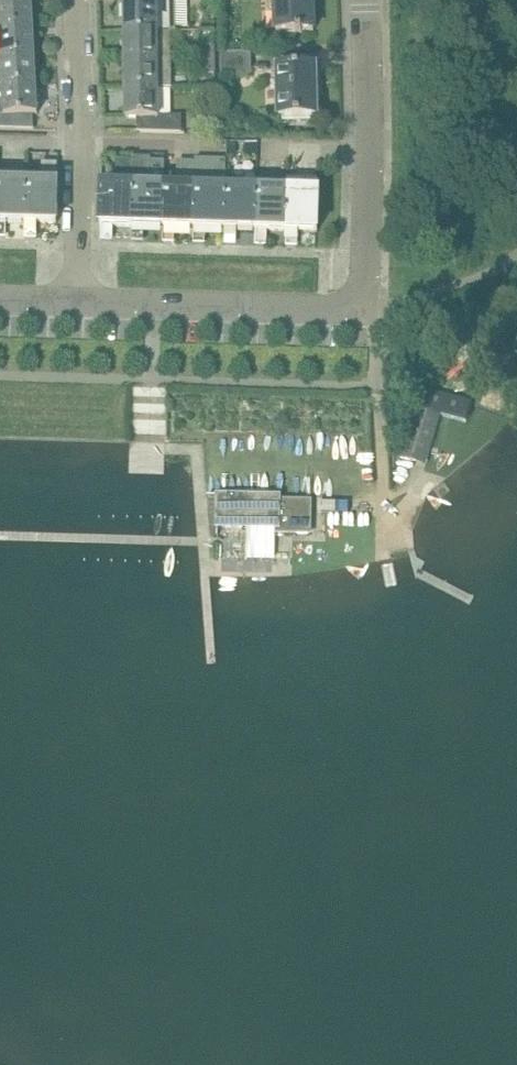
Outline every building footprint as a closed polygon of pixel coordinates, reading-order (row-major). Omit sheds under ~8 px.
[(33,27),(31,0),(0,0),(0,29),(33,27)] [(171,31),(173,31),(173,17),(175,15),(175,5),(173,3),(173,0),(133,0),(133,2),(124,2),(124,31),(171,31)] [(313,31),(313,9),(311,9),(310,0),(275,0),(276,32),(297,31),(297,33),(302,33),(302,31),(313,31)] [(1,58),(34,56),(33,27),(0,29),(0,38),(1,58)] [(124,31),(125,60),(171,59),(171,31),(124,31)] [(197,46),(198,59),(215,59),(215,45),(197,46)] [(222,53),(222,75),(251,74),(251,52),(222,53)] [(36,82),(34,56),(1,58),(0,58),(0,84),(36,82)] [(125,60),(125,88),(172,88),(171,59),(125,60)] [(215,59),(198,59),(198,72),(215,72),(215,59)] [(316,115),(314,66),(278,67),(279,116),(316,115)] [(34,129),(33,114),(37,114),(36,82),(0,84),(0,127),(34,129)] [(158,88),(125,88),(125,118),(138,118),(137,131),(172,132),(182,133),(181,115),(159,116),(158,88)] [(162,227),(164,187),(151,187),(151,157),(134,157),(133,186),(132,226),(162,227)] [(193,228),(224,229),(225,189),(211,189),(212,159),(195,158),(195,188),(193,228)] [(287,191),(286,230),(298,231),(317,231),(318,192),(317,192),(302,191),(302,179),(288,178),(287,191)] [(0,182),(0,222),(25,223),(26,183),(0,182)] [(58,184),(26,183),(25,223),(56,224),(58,184)] [(100,225),(132,226),(133,186),(101,185),(100,225)] [(162,227),(193,228),(195,188),(164,187),(162,227)] [(224,229),(255,229),(256,190),(225,189),(224,229)] [(255,229),(286,230),(287,191),(256,190),(255,229)] [(413,405),(401,447),(429,456),(441,413),(467,421),(473,401),(447,393),(420,385),(413,405)] [(218,496),(217,526),(277,527),(277,532),(285,532),(289,532),(309,533),(310,502),(279,501),(279,497),(218,496)]
